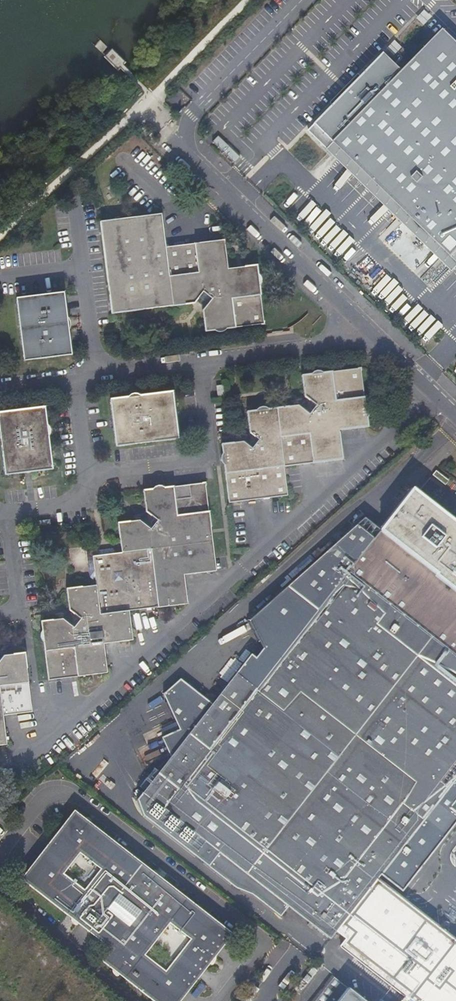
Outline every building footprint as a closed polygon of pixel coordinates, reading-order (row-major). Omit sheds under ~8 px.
[(444,27),(414,58),(403,47),(399,52),(410,62),(403,69),(385,51),(383,52),(384,52),(370,66),(369,67),(370,67),(360,76),(361,77),(354,84),(353,83),(341,96),(342,97),(335,104),(334,103),(309,130),(328,149),(335,141),(452,255),(455,251),(455,39),(444,27)] [(213,141),(235,163),(240,157),(218,136),(213,141)] [(328,149),(453,270),(455,266),(455,251),(452,255),(335,141),(328,149)] [(367,190),(356,203),(362,208),(373,196),(367,190)] [(162,215),(101,223),(113,315),(197,305),(199,303),(205,307),(204,309),(207,330),(265,322),(257,264),(228,268),(225,241),(167,249),(162,215)] [(360,285),(366,290),(373,283),(368,277),(360,285)] [(66,295),(65,290),(18,295),(25,358),(72,353),(71,342),(69,329),(69,328),(67,326),(66,316),(68,314),(68,313),(66,295)] [(417,316),(422,321),(413,331),(425,342),(439,328),(421,312),(417,316)] [(224,443),(231,503),(270,498),(290,495),(290,493),(287,468),(286,465),(344,458),(340,429),(368,425),(360,366),(302,374),(305,396),(308,399),(302,407),(300,404),(249,411),(252,432),(255,435),(248,444),(246,441),(224,443)] [(224,385),(217,386),(218,399),(225,399),(226,398),(224,385)] [(116,444),(178,437),(172,390),(139,394),(137,397),(131,398),(128,395),(111,397),(116,444)] [(52,467),(49,435),(46,433),(46,427),(48,425),(46,405),(0,410),(0,426),(5,473),(52,467)] [(185,574),(218,569),(216,555),(217,554),(207,481),(144,490),(147,511),(150,514),(142,522),(141,520),(119,523),(122,552),(149,549),(155,606),(189,603),(185,574)] [(455,590),(455,524),(425,500),(425,501),(411,490),(379,531),(455,590)] [(379,531),(363,518),(285,587),(295,607),(299,614),(308,621),(273,665),(263,677),(254,689),(234,674),(142,793),(247,875),(239,886),(255,898),(261,891),(263,888),(330,939),(336,931),(345,938),(339,945),(410,1000),(455,1000),(455,940),(377,878),(380,874),(386,879),(402,877),(403,878),(405,878),(405,877),(405,875),(430,843),(431,843),(432,842),(432,840),(431,839),(429,831),(429,824),(455,788),(455,590),(379,531)] [(37,528),(49,527),(49,521),(49,519),(36,521),(37,528)] [(93,556),(117,553),(116,551),(113,547),(87,550),(89,575),(93,580),(96,580),(93,556)] [(117,553),(93,556),(96,580),(97,585),(100,613),(131,609),(155,606),(149,549),(122,552),(117,553)] [(43,620),(50,678),(109,671),(105,642),(134,638),(131,609),(100,613),(97,585),(69,589),(71,609),(74,611),(82,618),(75,627),(67,620),(64,618),(43,620)] [(295,607),(253,662),(262,669),(268,661),(273,665),(308,621),(299,614),(295,607)] [(74,611),(67,620),(75,627),(82,618),(74,611)] [(9,746),(5,717),(34,713),(27,653),(6,656),(3,658),(0,656),(0,747),(9,746)] [(231,672),(234,674),(237,671),(225,661),(220,667),(229,675),(231,672)] [(237,671),(234,674),(254,689),(263,677),(243,662),(237,671)] [(192,687),(205,689),(207,676),(194,674),(192,687)] [(147,708),(159,705),(157,698),(145,702),(147,708)] [(429,824),(429,831),(454,800),(455,797),(455,788),(429,824)] [(154,1000),(182,1000),(234,935),(76,812),(23,879),(113,950),(104,962),(154,1000)] [(331,974),(310,1000),(366,1000),(331,974)]
